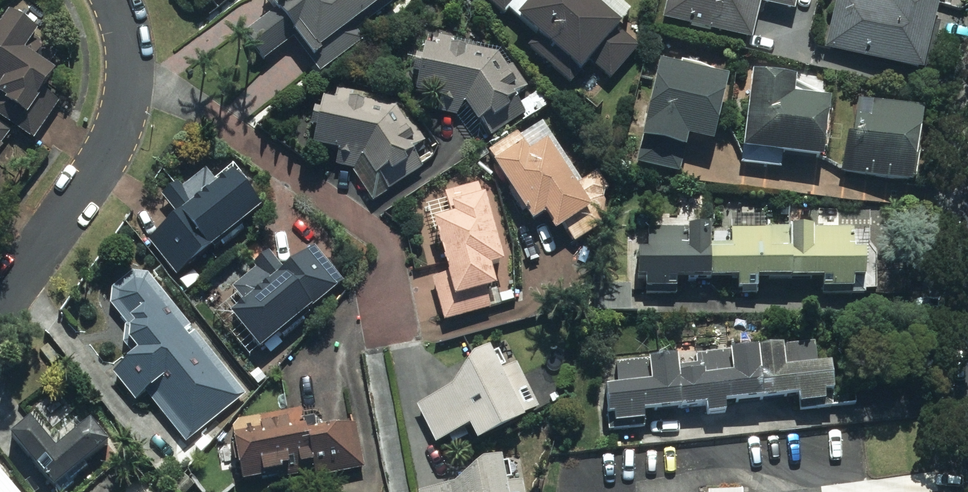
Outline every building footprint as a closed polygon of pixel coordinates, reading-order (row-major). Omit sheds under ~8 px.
[(297,35),(327,73),(368,42),(354,23),(384,0),(273,0),(280,10),(246,36),(264,60),(297,35)] [(517,25),(520,22),(585,76),(595,64),(613,79),(639,48),(617,30),(620,25),(590,0),(487,0),(517,25)] [(667,21),(753,41),(761,5),(795,13),(798,0),(672,0),(667,21)] [(892,3),(880,0),(838,0),(827,49),(923,70),(939,0),(893,0),(892,3)] [(42,95),(56,73),(49,68),(60,52),(8,18),(0,30),(0,97),(2,99),(0,102),(0,119),(34,141),(58,105),(42,95)] [(502,50),(431,37),(416,108),(456,117),(459,102),(470,104),(493,138),(527,116),(514,96),(521,92),(500,58),(502,50)] [(661,65),(644,140),(687,150),(689,141),(713,147),(728,80),(661,65)] [(831,102),(795,98),(797,81),(754,75),(745,151),(824,160),(831,102)] [(337,91),(335,103),(326,100),(315,146),(340,153),(338,166),(355,169),(375,202),(427,172),(415,152),(430,141),(414,118),(406,122),(400,104),(337,91)] [(854,139),(848,138),(842,175),(912,186),(924,110),(860,101),(854,139)] [(2,140),(7,132),(0,127),(0,156),(8,144),(2,140)] [(525,146),(493,167),(532,224),(545,216),(555,232),(565,228),(578,245),(603,228),(611,193),(598,173),(576,187),(547,144),(530,154),(525,146)] [(206,169),(183,188),(180,184),(163,198),(180,219),(150,244),(181,281),(264,212),(233,175),(220,186),(206,169)] [(446,194),(452,217),(434,222),(449,278),(434,282),(445,323),(491,311),(486,292),(496,289),(490,268),(504,264),(483,185),(446,194)] [(639,252),(639,279),(647,279),(647,290),(678,290),(678,280),(741,280),(741,292),(759,292),(759,280),(824,280),(824,290),(867,290),(867,253),(855,253),(855,229),(651,230),(651,252),(639,252)] [(255,271),(233,289),(247,305),(231,318),(260,352),(343,285),(314,250),(285,273),(269,253),(252,267),(255,271)] [(134,402),(146,392),(188,443),(247,396),(149,276),(132,273),(112,288),(110,308),(126,324),(126,343),(136,355),(111,374),(134,402)] [(605,388),(607,415),(616,414),(617,425),(647,422),(646,413),(709,406),(710,418),(728,416),(727,406),(798,398),(799,407),(827,404),(826,395),(836,394),(833,367),(820,369),(818,345),(614,366),(617,387),(605,388)] [(474,359),(452,391),(419,408),(437,442),(469,425),(479,443),(525,418),(524,416),(541,407),(518,364),(501,372),(490,351),(474,359)] [(305,435),(301,410),(234,422),(244,480),(306,470),(307,478),(364,468),(357,426),(305,435)] [(55,491),(110,446),(91,424),(57,452),(31,421),(10,438),(55,491)] [(454,491),(447,491),(525,491),(523,482),(507,485),(501,462),(484,466),(454,491)] [(0,472),(0,491),(17,491),(0,472)]
